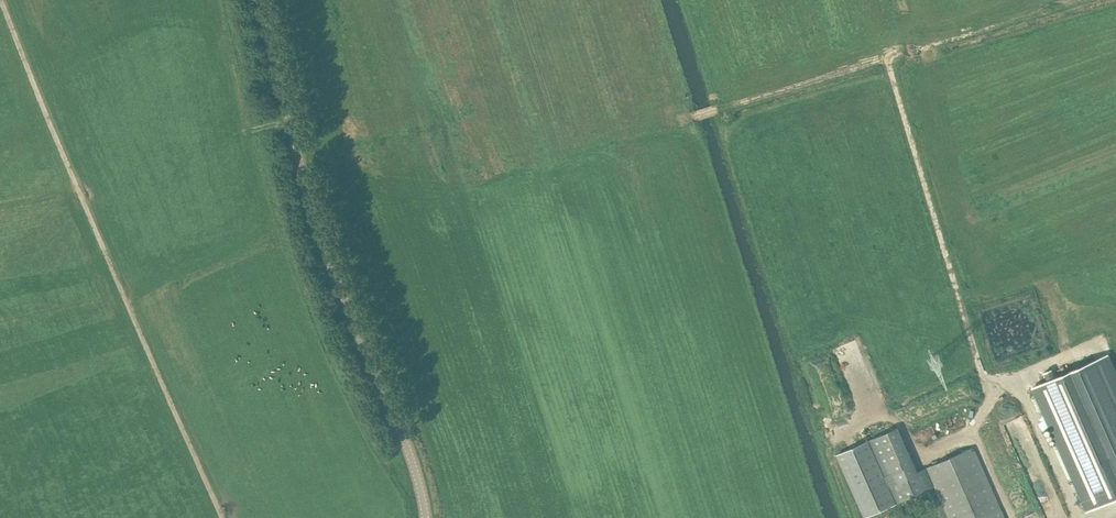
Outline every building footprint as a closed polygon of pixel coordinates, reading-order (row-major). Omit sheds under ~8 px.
[(1078,353),(1081,362),(1104,352),(1101,344),(1078,353)] [(1032,388),(1087,511),(1115,498),(1115,377),(1106,355),(1032,388)] [(937,436),(955,430),(951,419),(934,424),(937,436)] [(835,455),(863,517),(933,487),(935,486),(940,498),(934,500),(941,517),(1004,517),(973,448),(927,468),(925,469),(917,473),(897,427),(835,455)]
